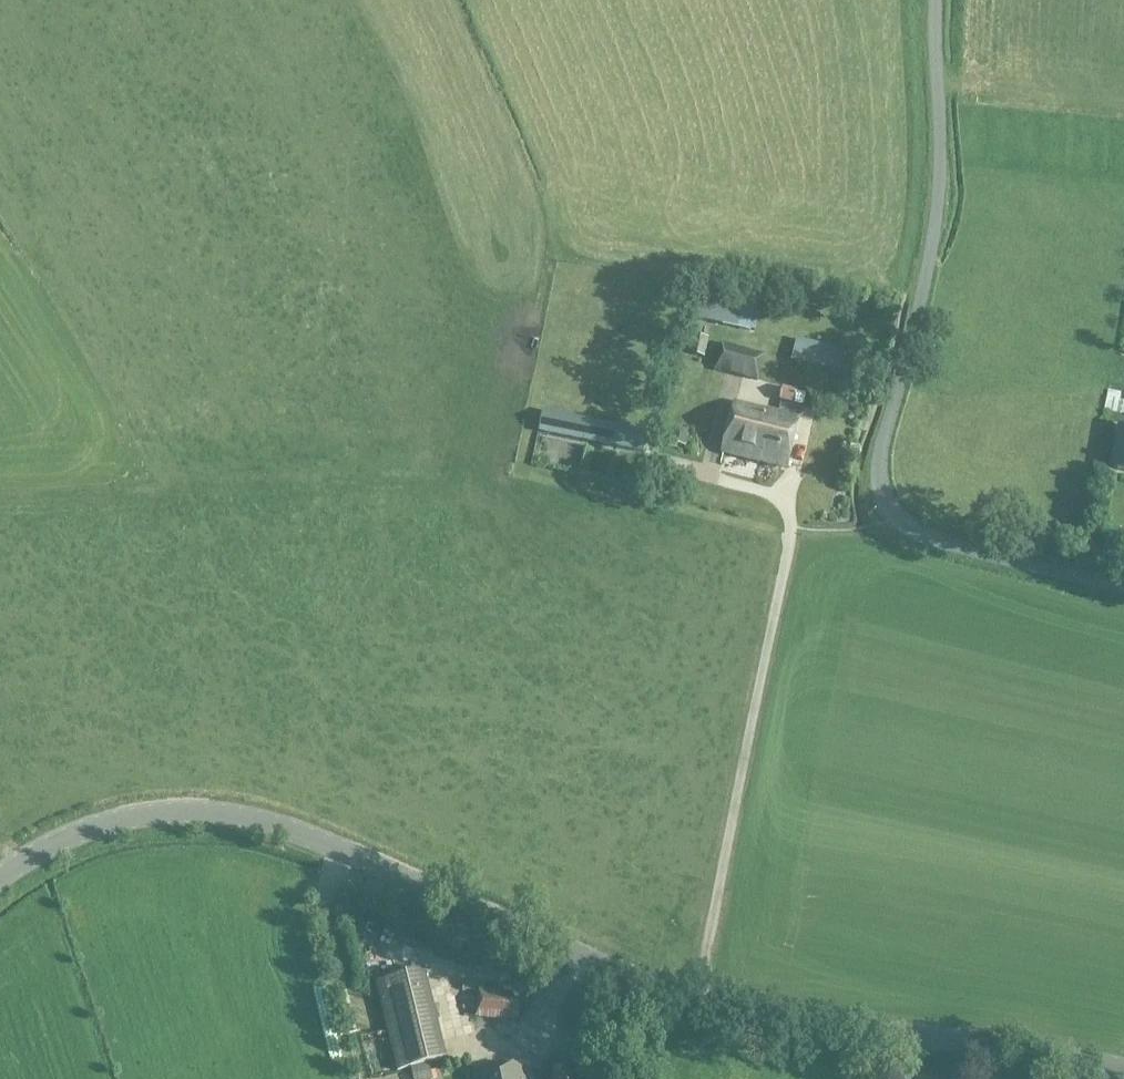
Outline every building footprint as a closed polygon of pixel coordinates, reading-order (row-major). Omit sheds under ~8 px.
[(697,319),(738,328),(743,303),(702,294),(697,319)] [(704,356),(708,337),(693,334),(689,353),(704,356)] [(792,361),(839,372),(844,350),(796,340),(792,361)] [(716,370),(758,381),(765,354),(723,343),(716,370)] [(781,388),(778,401),(793,405),(796,392),(781,388)] [(799,419),(734,404),(723,452),(787,468),(799,419)] [(538,432),(643,453),(647,431),(542,410),(538,432)] [(1119,429),(1112,468),(1123,470),(1123,430),(1119,429)] [(392,1063),(434,1052),(412,966),(369,977),(392,1063)] [(475,1019),(518,1023),(521,995),(478,991),(475,1019)] [(464,1041),(464,1018),(443,1018),(443,1042),(464,1041)] [(552,1078),(567,1078),(563,1064),(549,1068),(552,1078)] [(523,1065),(475,1078),(476,1078),(527,1078),(523,1065)]
